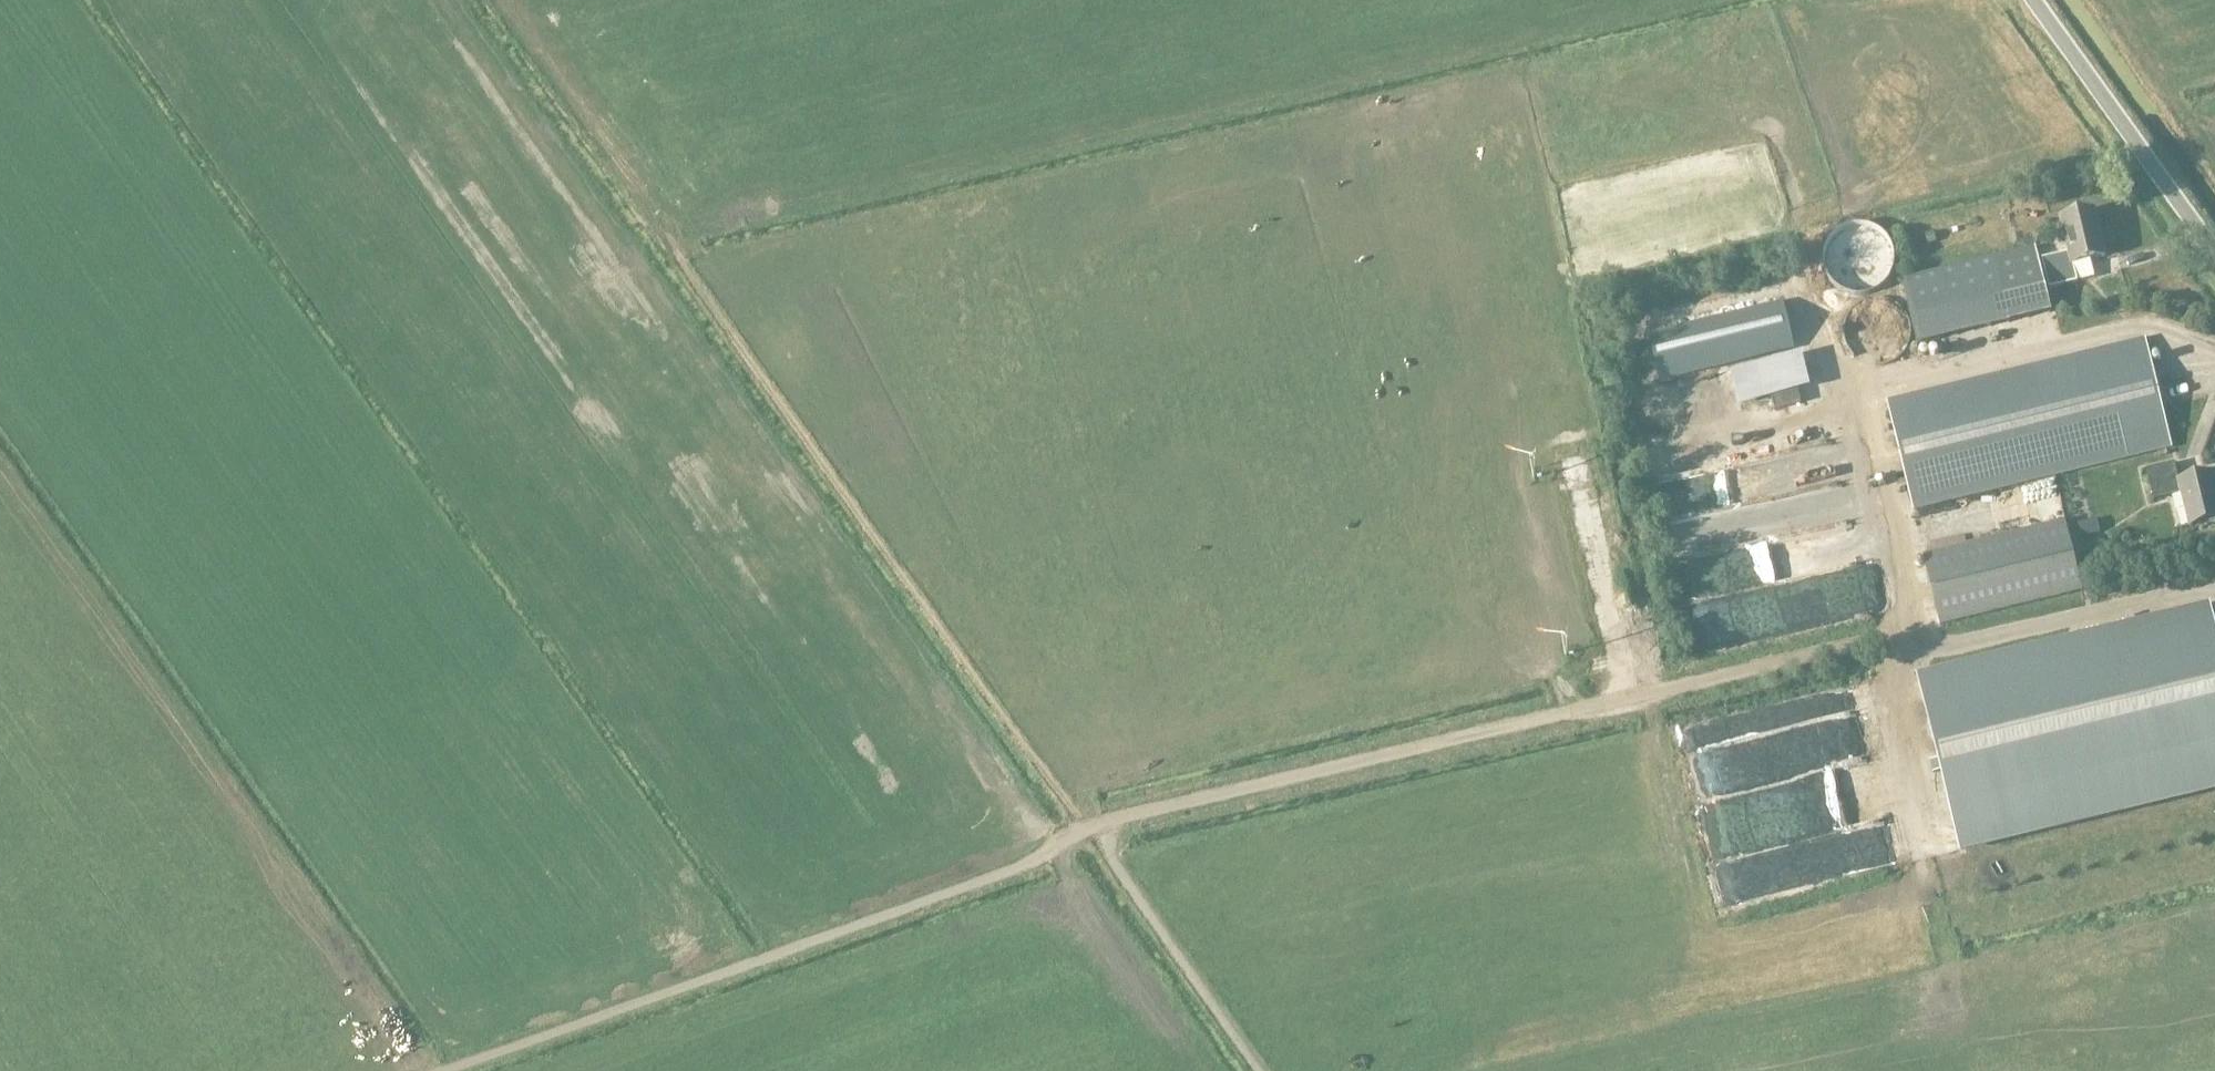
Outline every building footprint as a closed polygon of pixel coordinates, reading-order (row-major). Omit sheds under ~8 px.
[(1920,345),(2008,323),(2052,312),(2047,291),(2076,284),(2072,265),(2103,258),(2093,212),(2059,219),(2067,255),(2041,261),(2037,246),(1904,280),(1920,345)] [(1822,259),(1822,262),(1822,265),(1822,268),(1823,271),(1824,274),(1825,277),(1827,280),(1828,282),(1830,285),(1832,287),(1834,289),(1837,291),(1839,292),(1842,294),(1845,295),(1848,296),(1851,297),(1854,297),(1857,297),(1860,297),(1863,297),(1866,296),(1869,295),(1871,294),(1874,292),(1877,291),(1879,289),(1881,287),(1883,285),(1885,282),(1887,280),(1888,277),(1889,274),(1890,271),(1891,268),(1891,265),(1891,262),(1891,259),(1891,256),(1890,253),(1889,250),(1888,248),(1887,245),(1885,242),(1883,240),(1881,238),(1879,236),(1877,234),(1874,232),(1871,231),(1869,230),(1866,229),(1863,228),(1860,228),(1857,228),(1854,228),(1851,228),(1848,229),(1845,230),(1842,231),(1839,232),(1837,234),(1834,236),(1832,238),(1830,240),(1828,242),(1827,245),(1825,248),(1824,251),(1823,253),(1823,256),(1822,259)] [(1909,336),(1910,333),(1909,330),(1909,328),(1908,325),(1907,322),(1906,319),(1905,317),(1903,314),(1902,312),(1900,310),(1898,308),(1895,306),(1893,304),(1890,303),(1887,302),(1885,301),(1882,300),(1879,300),(1876,300),(1873,300),(1870,300),(1867,301),(1864,302),(1862,303),(1859,304),(1857,306),(1854,308),(1852,310),(1850,312),(1848,314),(1847,317),(1846,319),(1844,322),(1844,325),(1843,328),(1843,330),(1842,333),(1843,336),(1843,339),(1844,342),(1844,345),(1846,348),(1847,350),(1848,353),(1850,355),(1852,357),(1854,359),(1857,361),(1859,362),(1862,364),(1864,365),(1867,366),(1870,366),(1873,367),(1876,367),(1879,367),(1882,366),(1885,366),(1887,365),(1890,364),(1893,362),(1895,361),(1898,359),(1900,357),(1902,355),(1903,353),(1905,350),(1906,348),(1907,345),(1908,342),(1909,339),(1909,336)] [(1780,303),(1647,336),(1659,381),(1792,348),(1780,303)] [(2143,341),(1886,403),(1912,510),(2169,448),(2143,341)] [(1820,404),(1648,435),(1655,473),(1702,465),(1704,472),(1829,450),(1820,404)] [(1606,575),(1576,461),(1561,465),(1588,568),(1597,566),(1600,576),(1606,575)] [(2144,471),(2151,502),(2180,495),(2188,529),(2214,522),(2214,495),(2210,475),(2178,483),(2173,464),(2144,471)] [(2065,523),(1922,558),(1938,627),(2082,592),(2065,523)] [(1679,554),(1689,594),(1712,588),(1702,548),(1679,554)] [(1700,644),(1856,612),(1845,563),(1689,596),(1700,644)] [(1959,850),(2214,788),(2214,637),(2209,610),(1918,681),(1937,760),(1929,762),(1932,773),(1940,771),(1959,850)] [(1616,612),(1599,613),(1600,643),(1617,642),(1616,612)] [(1873,777),(1821,779),(1822,805),(1874,804),(1873,777)]
